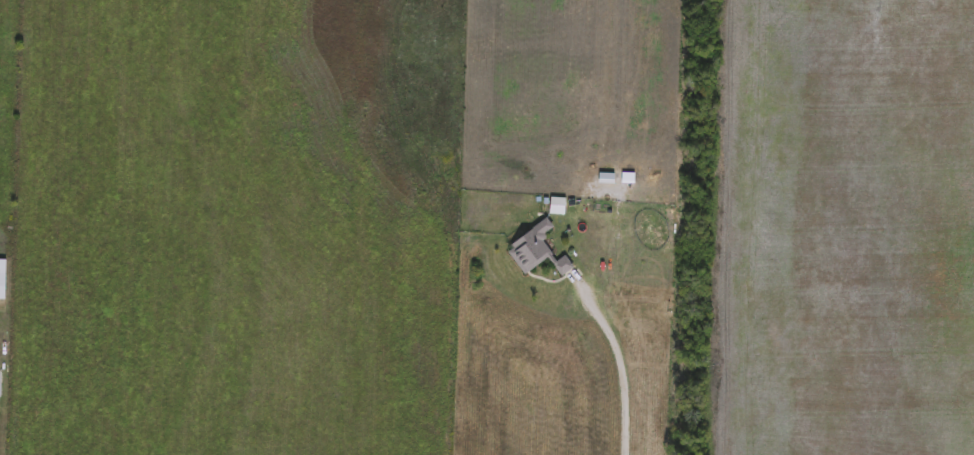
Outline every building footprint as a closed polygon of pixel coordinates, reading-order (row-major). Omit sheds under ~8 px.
[(522,275),(503,248),(545,220),(552,231),(538,240),(550,257),(522,275)] [(571,268),(561,275),(553,265),(562,257),(571,268)]
